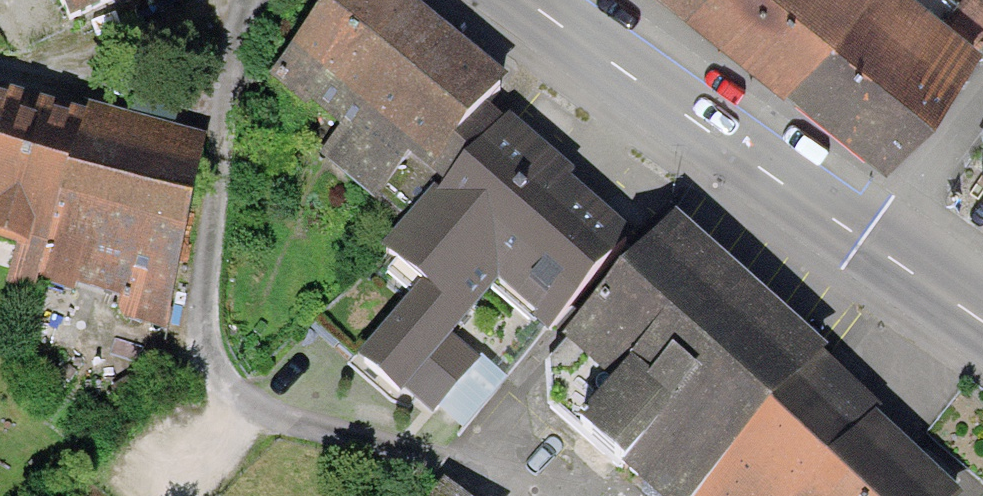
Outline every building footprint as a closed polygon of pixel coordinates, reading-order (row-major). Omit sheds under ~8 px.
[(63,28),(123,0),(50,0),(63,28)] [(510,74),(421,0),(330,0),(268,77),(306,109),(312,103),(341,127),(321,153),(393,215),(428,173),(445,187),(505,120),(486,104),(510,74)] [(889,155),(979,44),(982,47),(982,46),(982,0),(954,0),(949,6),(941,0),(697,0),(785,71),(889,155)] [(87,108),(0,84),(0,248),(45,260),(87,108)] [(209,142),(87,108),(45,260),(40,278),(114,299),(107,322),(155,336),(209,142)] [(439,406),(462,426),(630,232),(566,179),(578,167),(512,111),(505,120),(445,187),(438,195),(432,190),(382,248),(419,280),(354,355),(401,395),(406,389),(434,413),(439,406)] [(823,359),(830,350),(676,213),(566,339),(547,358),(546,403),(653,495),(695,495),(823,359)] [(964,493),(823,359),(695,495),(961,495),(964,493)] [(445,475),(427,495),(471,495),(445,475)]
